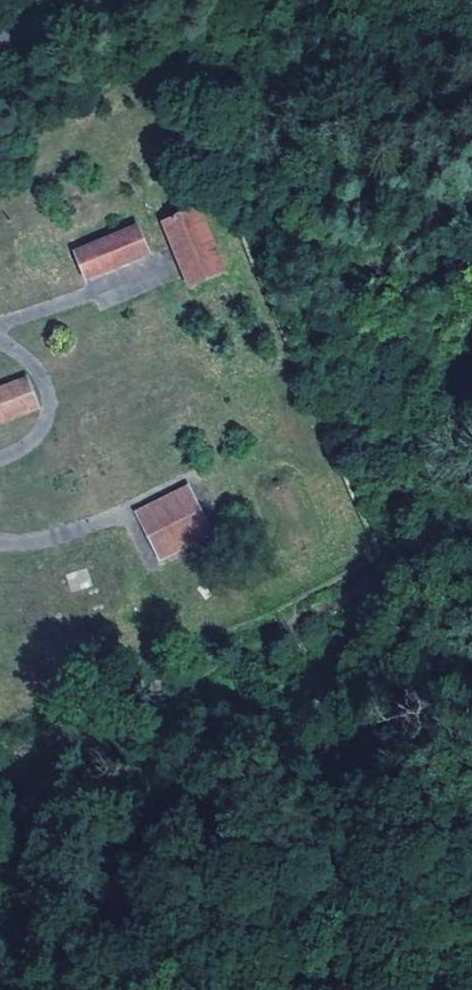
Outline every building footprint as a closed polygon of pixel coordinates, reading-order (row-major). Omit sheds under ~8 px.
[(168,219),(197,286),(230,273),(202,205),(168,219)] [(68,258),(77,277),(91,272),(93,276),(153,251),(143,225),(79,250),(80,253),(68,258)] [(39,402),(30,378),(0,389),(0,418),(39,402)] [(133,508),(157,561),(213,536),(189,483),(133,508)] [(70,593),(92,586),(86,568),(65,575),(70,593)]
